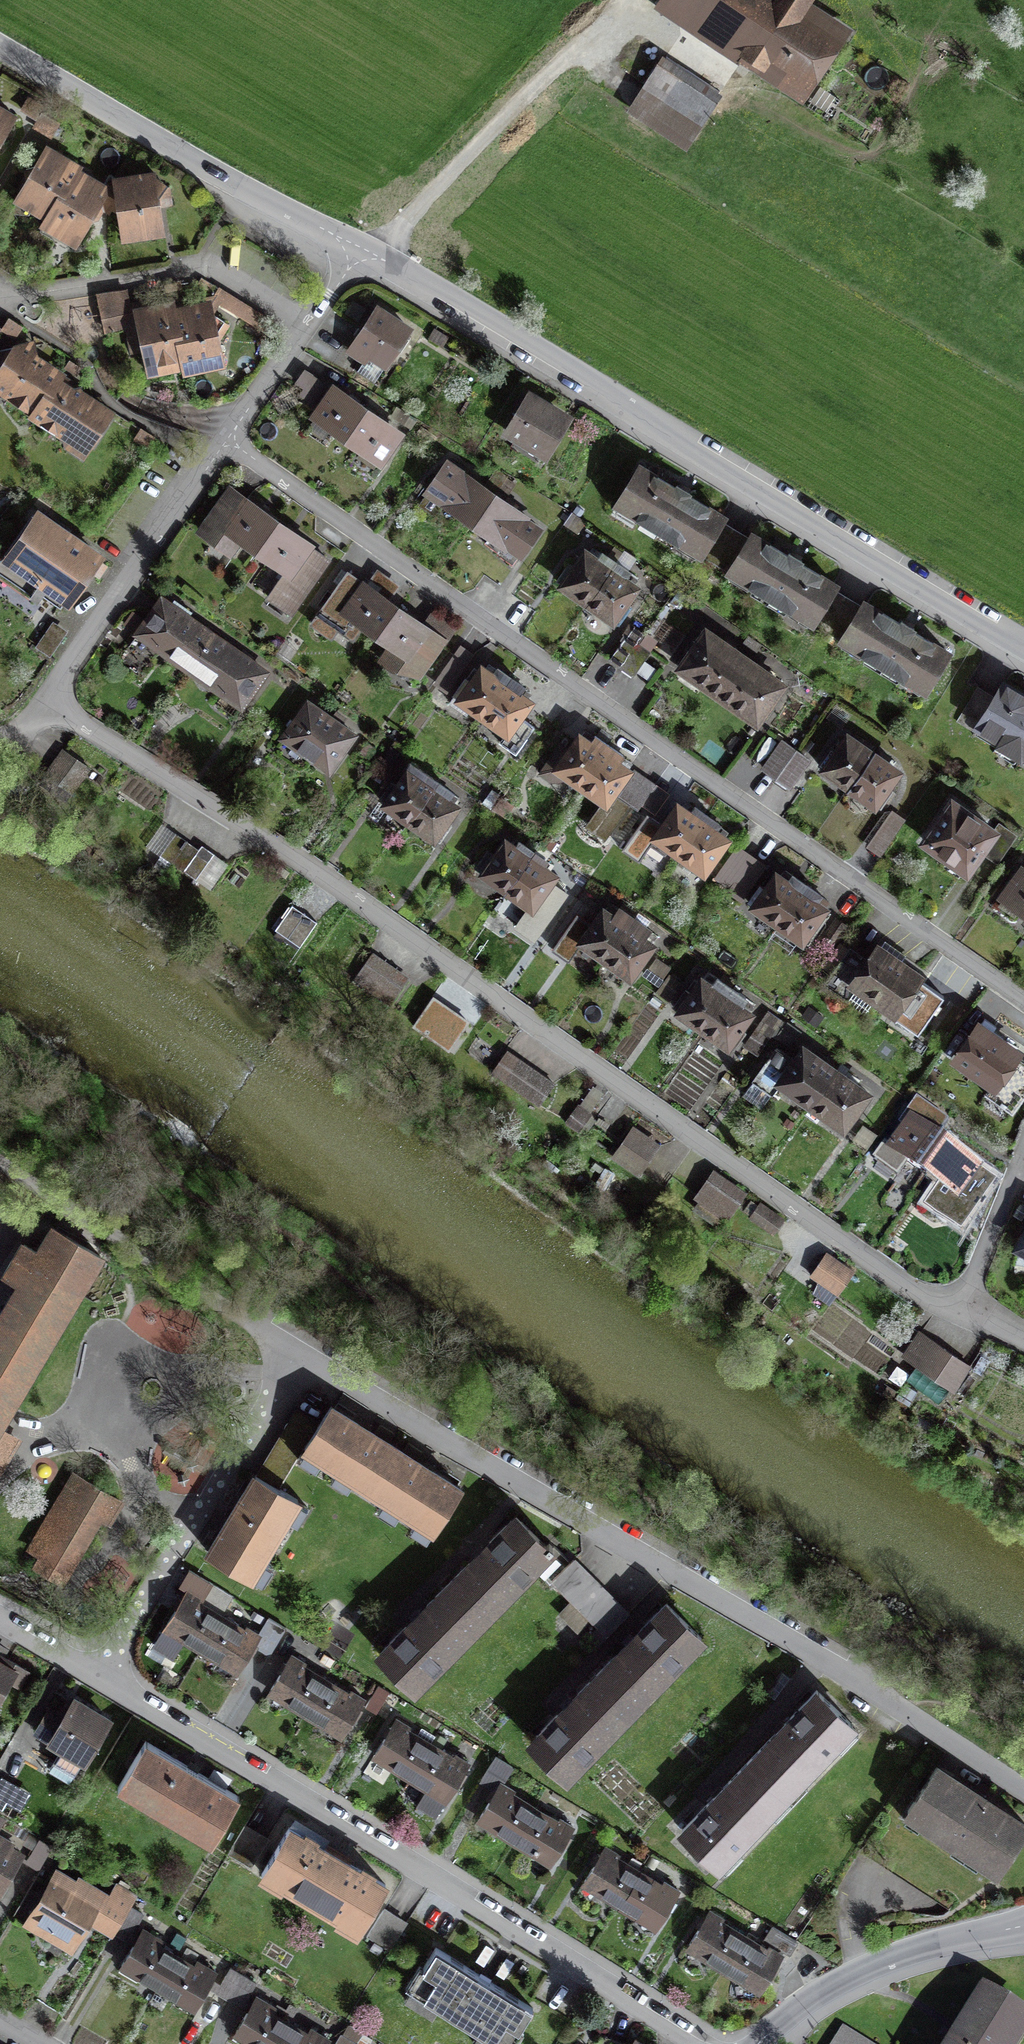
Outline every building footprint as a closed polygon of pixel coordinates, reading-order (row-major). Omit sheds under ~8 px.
[(655,11),(806,108),(851,37),(812,13),(820,0),(662,0),(655,11)] [(724,101),(667,63),(633,114),(690,152),(724,101)] [(0,115),(0,141),(12,122),(0,115)] [(76,171),(79,165),(46,148),(19,199),(50,216),(45,222),(77,241),(88,222),(99,219),(100,210),(100,201),(120,207),(123,234),(164,228),(162,213),(161,204),(166,204),(163,184),(152,175),(115,180),(106,189),(76,171)] [(173,313),(172,306),(165,307),(124,316),(130,350),(145,347),(149,368),(183,362),(185,368),(222,360),(211,306),(184,311),(173,313)] [(388,373),(411,334),(376,314),(353,353),(388,373)] [(0,351),(0,359),(3,371),(0,374),(0,389),(88,446),(109,416),(85,400),(82,387),(71,388),(70,385),(70,382),(40,362),(37,362),(33,364),(30,345),(0,351)] [(375,414),(362,404),(333,385),(310,418),(379,465),(402,432),(375,414)] [(568,416),(525,391),(498,435),(541,461),(568,416)] [(541,525),(443,458),(432,475),(421,490),(519,556),(528,543),(541,525)] [(861,612),(829,593),(835,583),(795,560),(752,535),(748,542),(718,524),(723,514),(684,492),(632,461),(606,505),(926,692),(950,652),(904,625),(866,603),(861,612)] [(297,531),(267,510),(231,485),(202,526),(241,554),(247,545),(280,568),(265,589),(292,608),(330,555),(297,531)] [(99,556),(38,516),(0,574),(0,578),(32,598),(41,584),(69,602),(99,556)] [(645,587),(581,542),(567,562),(554,581),(618,626),(631,606),(645,587)] [(350,615),(396,647),(390,668),(419,677),(443,642),(418,623),(369,587),(348,572),(310,625),(330,641),(350,615)] [(138,634),(189,670),(213,636),(162,600),(150,617),(138,634)] [(716,696),(746,654),(700,622),(671,665),(716,696)] [(66,635),(52,626),(36,650),(51,659),(66,635)] [(650,653),(637,644),(644,634),(631,626),(608,662),(615,666),(628,674),(633,678),(650,653)] [(265,672),(213,636),(189,670),(241,706),(253,689),(265,672)] [(470,655),(458,648),(442,673),(453,681),(470,655)] [(746,654),(716,696),(755,723),(784,680),(746,654)] [(455,698),(507,733),(502,741),(521,753),(536,731),(518,719),(530,701),(524,697),(520,694),(526,686),(499,668),(494,676),(487,671),(482,667),(472,683),(467,680),(455,698)] [(988,669),(956,721),(1023,763),(1023,691),(988,669)] [(354,735),(339,725),(344,719),(335,713),(331,719),(308,703),(283,738),(329,771),(354,735)] [(591,732),(585,728),(568,752),(560,747),(541,774),(556,785),(565,773),(604,801),(589,822),(606,834),(628,804),(612,793),(633,763),(628,759),(591,732)] [(830,747),(818,765),(882,808),(893,792),(904,775),(841,732),(830,747)] [(809,764),(777,741),(758,768),(766,773),(782,785),(789,790),(809,764)] [(64,751),(46,775),(70,793),(88,768),(64,751)] [(410,820),(436,782),(413,765),(405,776),(397,787),(391,783),(380,799),(410,820)] [(436,782),(410,820),(440,841),(451,825),(448,823),(445,821),(455,806),(446,800),(451,792),(436,782)] [(681,852),(709,813),(684,795),(656,834),(681,852)] [(1001,830),(949,795),(917,842),(969,877),(1001,830)] [(709,813),(681,852),(705,868),(733,830),(709,813)] [(904,825),(889,814),(867,842),(883,854),(904,825)] [(160,855),(172,864),(187,841),(176,834),(160,855)] [(199,848),(198,849),(187,841),(172,864),(183,872),(183,871),(196,880),(212,857),(199,848)] [(487,851),(476,867),(507,890),(534,852),(520,842),(518,845),(515,849),(506,842),(496,856),(487,851)] [(748,890),(764,866),(757,861),(744,852),(736,847),(719,871),(748,890)] [(507,890),(530,905),(515,927),(534,940),(567,893),(549,880),(553,875),(542,866),(544,863),(546,861),(534,852),(507,890)] [(1018,865),(998,895),(1023,913),(1023,870),(1018,865)] [(777,924),(800,891),(805,883),(781,867),(765,890),(759,886),(747,904),(777,924)] [(800,891),(777,924),(805,943),(828,911),(800,891)] [(293,905),(275,930),(300,947),(318,922),(293,905)] [(634,919),(619,909),(613,917),(604,911),(594,926),(577,914),(571,922),(551,950),(569,962),(583,942),(606,958),(634,919)] [(649,930),(634,919),(606,959),(622,969),(630,975),(641,959),(651,944),(643,938),(649,930)] [(919,975),(866,937),(835,980),(888,1018),(919,975)] [(365,988),(382,964),(370,955),(353,980),(365,988)] [(382,964),(365,988),(390,1005),(407,981),(382,964)] [(680,1011),(689,1017),(703,1027),(732,988),(718,978),(712,986),(702,979),(697,987),(691,994),(686,990),(674,1006),(680,1011)] [(746,998),(732,988),(703,1027),(734,1049),(746,1032),(743,1030),(741,1029),(742,1027),(741,1026),(750,1013),(740,1006),(746,998)] [(779,1025),(766,1016),(745,1046),(758,1054),(779,1025)] [(1020,1053),(979,1024),(955,1057),(997,1086),(1020,1053)] [(835,1070),(804,1048),(799,1055),(795,1060),(776,1047),(754,1079),(772,1092),(780,1081),(812,1103),(835,1070)] [(515,1089),(530,1067),(507,1051),(492,1072),(515,1089)] [(530,1067),(515,1089),(539,1105),(553,1084),(530,1067)] [(835,1070),(812,1103),(844,1126),(855,1109),(867,1093),(835,1070)] [(925,1173),(943,1147),(939,1144),(935,1141),(948,1122),(917,1099),(898,1125),(907,1132),(893,1151),(925,1173)] [(578,1105),(567,1121),(579,1130),(591,1114),(578,1105)] [(657,1147),(632,1130),(615,1155),(639,1172),(657,1147)] [(943,1147),(925,1173),(939,1184),(926,1203),(961,1227),(992,1182),(974,1169),(959,1158),(943,1147)] [(742,1193),(718,1177),(703,1198),(726,1215),(742,1193)] [(782,1220),(760,1204),(751,1217),(774,1233),(782,1220)] [(5,1416),(100,1256),(53,1228),(38,1253),(24,1244),(5,1276),(20,1284),(0,1318),(0,1425),(5,1416)] [(854,1272),(827,1254),(812,1275),(839,1293),(854,1272)] [(908,1350),(920,1359),(917,1364),(941,1381),(945,1375),(958,1384),(970,1366),(920,1333),(908,1350)] [(307,1447),(436,1527),(461,1487),(428,1467),(365,1427),(332,1407),(321,1425),(307,1447)] [(307,1447),(321,1425),(302,1414),(262,1477),(281,1489),(307,1447)] [(10,1450),(0,1445),(0,1466),(10,1450)] [(107,1521),(120,1500),(74,1473),(29,1548),(43,1556),(52,1541),(78,1556),(101,1518),(107,1521)] [(249,1576),(297,1499),(281,1489),(262,1477),(255,1473),(230,1512),(207,1550),(249,1576)] [(415,1687),(534,1568),(551,1551),(545,1545),(516,1516),(482,1550),(415,1617),(380,1652),(415,1687)] [(551,1539),(545,1545),(551,1551),(534,1568),(602,1636),(625,1613),(551,1539)] [(174,1656),(184,1639),(238,1671),(247,1655),(253,1644),(269,1654),(285,1627),(269,1618),(259,1634),(223,1613),(233,1596),(208,1582),(199,1598),(187,1590),(174,1611),(154,1645),(174,1656)] [(533,1737),(568,1771),(701,1636),(666,1602),(632,1636),(568,1701),(533,1737)] [(352,1719),(363,1700),(290,1656),(280,1673),(269,1691),(342,1735),(352,1719)] [(21,1671),(0,1658),(0,1706),(21,1671)] [(375,1712),(387,1692),(377,1685),(364,1706),(375,1712)] [(781,1729),(717,1793),(681,1828),(716,1863),(853,1727),(818,1692),(781,1729)] [(61,1746),(54,1760),(76,1772),(106,1718),(72,1699),(58,1724),(44,1716),(35,1732),(61,1746)] [(456,1781),(467,1763),(395,1720),(384,1738),(374,1755),(446,1798),(456,1781)] [(194,1769),(147,1740),(120,1785),(209,1841),(237,1796),(194,1769)] [(491,1804),(481,1819),(551,1862),(562,1845),(573,1826),(559,1818),(557,1822),(512,1795),(515,1790),(503,1782),(512,1767),(497,1758),(483,1782),(498,1792),(491,1804)] [(997,1870),(1023,1828),(1023,1818),(936,1761),(904,1810),(997,1870)] [(1,1780),(0,1782),(0,1808),(0,1809),(13,1786),(1,1780)] [(264,1873),(361,1930),(387,1885),(345,1860),(328,1851),(290,1828),(264,1873)] [(249,1838),(237,1858),(253,1867),(264,1847),(249,1838)] [(37,1871),(51,1849),(38,1840),(25,1863),(37,1871)] [(21,1855),(0,1843),(0,1889),(21,1855)] [(665,1909),(675,1893),(606,1849),(595,1865),(585,1881),(655,1925),(665,1909)] [(27,1923),(75,1952),(95,1920),(113,1931),(134,1896),(111,1883),(102,1898),(58,1872),(27,1923)] [(130,1907),(116,1931),(128,1939),(143,1915),(130,1907)] [(366,1935),(389,1949),(406,1923),(383,1909),(366,1935)] [(771,1972),(780,1957),(708,1914),(698,1930),(689,1946),(761,1989),(771,1972)] [(773,1927),(765,1939),(789,1953),(796,1941),(773,1927)] [(198,1961),(194,1967),(156,1945),(160,1939),(142,1928),(121,1964),(195,2008),(216,1972),(198,1961)] [(411,1992),(496,2043),(512,2043),(534,2008),(484,1977),(437,1949),(411,1992)] [(241,2005),(255,1984),(241,1976),(230,1969),(217,1990),(229,1997),(241,2005)] [(972,1992),(939,2043),(1023,2043),(1023,2025),(972,1992)] [(308,2034),(271,2012),(274,2007),(257,1996),(236,2032),(256,2043),(326,2043),(329,2039),(311,2029),(308,2034)] [(356,2043),(341,2035),(336,2043),(358,2043),(356,2043)]
